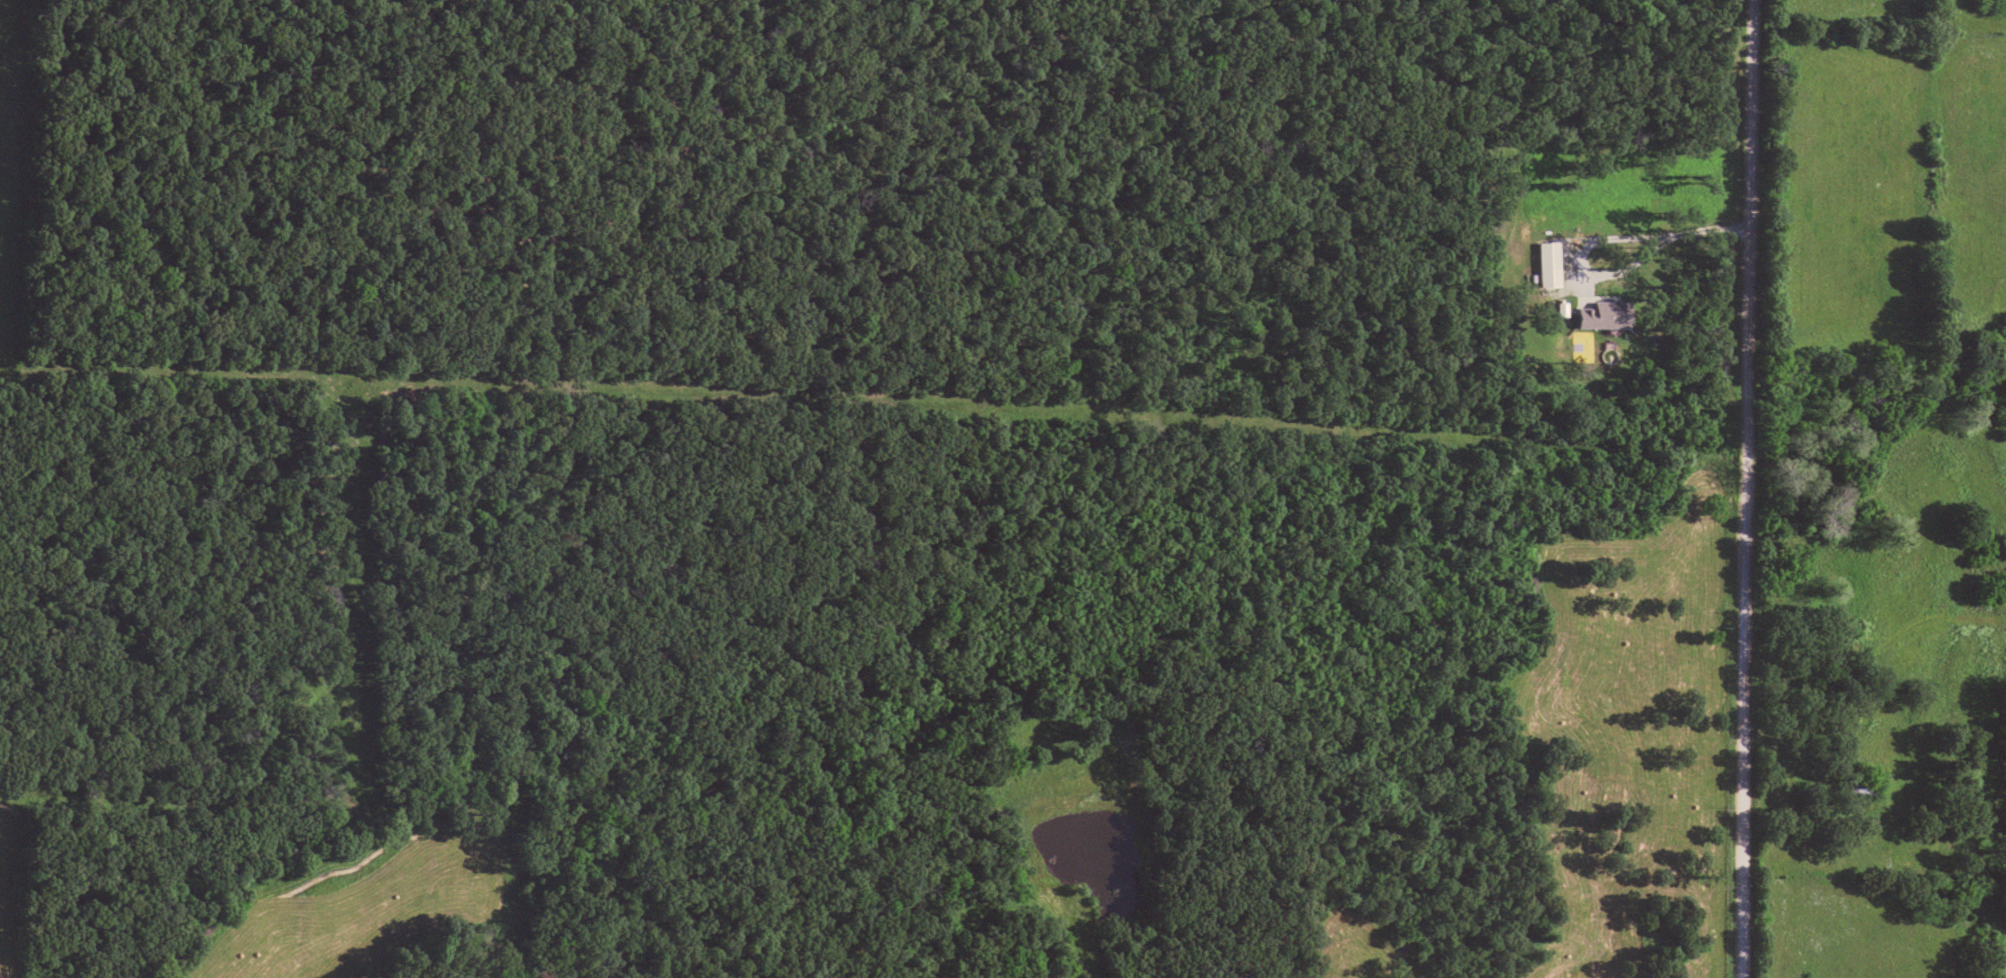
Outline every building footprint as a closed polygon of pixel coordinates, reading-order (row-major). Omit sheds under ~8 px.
[(1557,285),(1557,241),(1537,241),(1537,285),(1557,285)] [(1574,307),(1575,326),(1627,326),(1626,299),(1591,300),(1591,307),(1574,307)]
